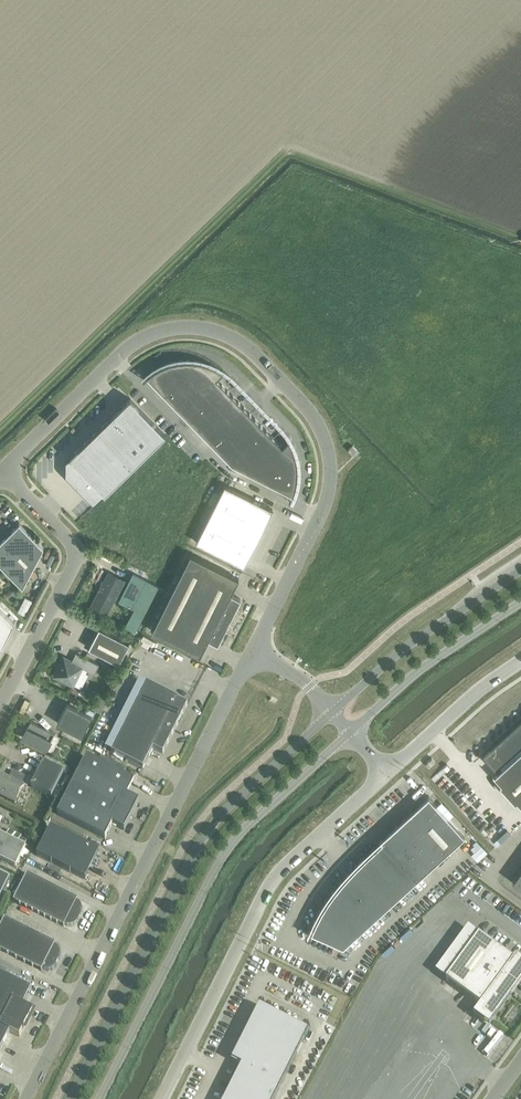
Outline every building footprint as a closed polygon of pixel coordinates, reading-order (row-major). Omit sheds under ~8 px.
[(149,375),(146,377),(147,378),(147,377),(231,463),(292,495),(291,496),(292,497),(293,494),(295,490),(296,485),(297,481),(297,476),(298,471),(297,466),(297,461),(295,455),(294,450),(292,445),(289,441),(289,440),(282,446),(216,379),(223,372),(223,371),(218,368),(213,366),(208,364),(203,362),(198,361),(193,360),(188,360),(182,360),(177,361),(172,362),(167,364),(162,366),(157,368),(153,371),(149,375)] [(66,461),(65,476),(94,505),(166,435),(130,398),(66,461)] [(225,484),(210,513),(259,537),(273,509),(225,484)] [(210,513),(196,542),(244,566),(259,537),(210,513)] [(23,588),(43,548),(19,524),(0,543),(0,565),(23,588)] [(190,554),(152,630),(200,655),(208,639),(218,644),(241,599),(231,594),(239,578),(190,554)] [(111,597),(115,599),(124,580),(109,572),(90,609),(101,615),(111,597)] [(133,573),(118,601),(134,609),(125,626),(135,632),(158,586),(133,573)] [(14,622),(0,608),(0,649),(14,622)] [(89,648),(119,664),(129,644),(99,628),(99,629),(89,648)] [(82,667),(95,674),(99,665),(79,654),(75,660),(72,661),(64,657),(54,676),(73,685),(82,667)] [(146,683),(111,752),(143,768),(152,749),(163,754),(187,705),(177,700),(178,699),(146,683)] [(67,703),(57,723),(82,736),(92,716),(67,703)] [(22,737),(46,749),(54,733),(31,721),(22,737)] [(483,756),(498,772),(494,775),(493,773),(492,774),(520,806),(520,721),(483,756)] [(86,756),(72,785),(131,816),(139,801),(127,795),(134,781),(86,756)] [(424,764),(428,768),(435,761),(431,758),(424,764)] [(31,787),(51,797),(63,773),(43,763),(31,787)] [(22,784),(25,777),(14,771),(11,777),(9,778),(0,773),(0,774),(0,795),(15,803),(24,786),(22,784)] [(131,816),(72,785),(57,814),(105,838),(112,824),(124,830),(131,816)] [(319,916),(312,933),(343,947),(465,836),(429,797),(430,797),(429,796),(379,841),(380,842),(381,841),(382,843),(364,860),(363,858),(357,863),(359,865),(342,883),(328,902),(319,916)] [(36,855),(85,880),(99,852),(50,828),(36,855)] [(15,867),(25,847),(23,846),(18,844),(0,834),(0,859),(15,867)] [(512,882),(520,888),(520,869),(512,882)] [(9,878),(0,873),(0,896),(9,878)] [(76,900),(77,898),(27,873),(12,901),(63,926),(64,924),(66,925),(70,925),(74,924),(77,922),(78,919),(77,919),(79,914),(81,915),(82,912),(82,908),(81,904),(78,901),(76,900)] [(7,953),(15,958),(24,962),(32,966),(41,971),(42,969),(44,970),(48,970),(52,968),(55,966),(56,964),(55,963),(57,958),(58,959),(59,957),(60,953),(58,949),(56,946),(54,945),(55,943),(49,939),(42,936),(36,933),(30,930),(23,926),(17,923),(11,920),(4,917),(0,925),(0,950),(7,953)] [(446,979),(480,1004),(473,1014),(489,1026),(518,987),(520,989),(520,959),(516,956),(513,960),(479,934),(446,979)] [(33,1009),(23,1004),(31,989),(0,973),(0,1050),(9,1032),(19,1037),(33,1009)] [(241,1065),(224,1098),(274,1098),(309,1031),(259,1005),(231,1060),(241,1065)]
